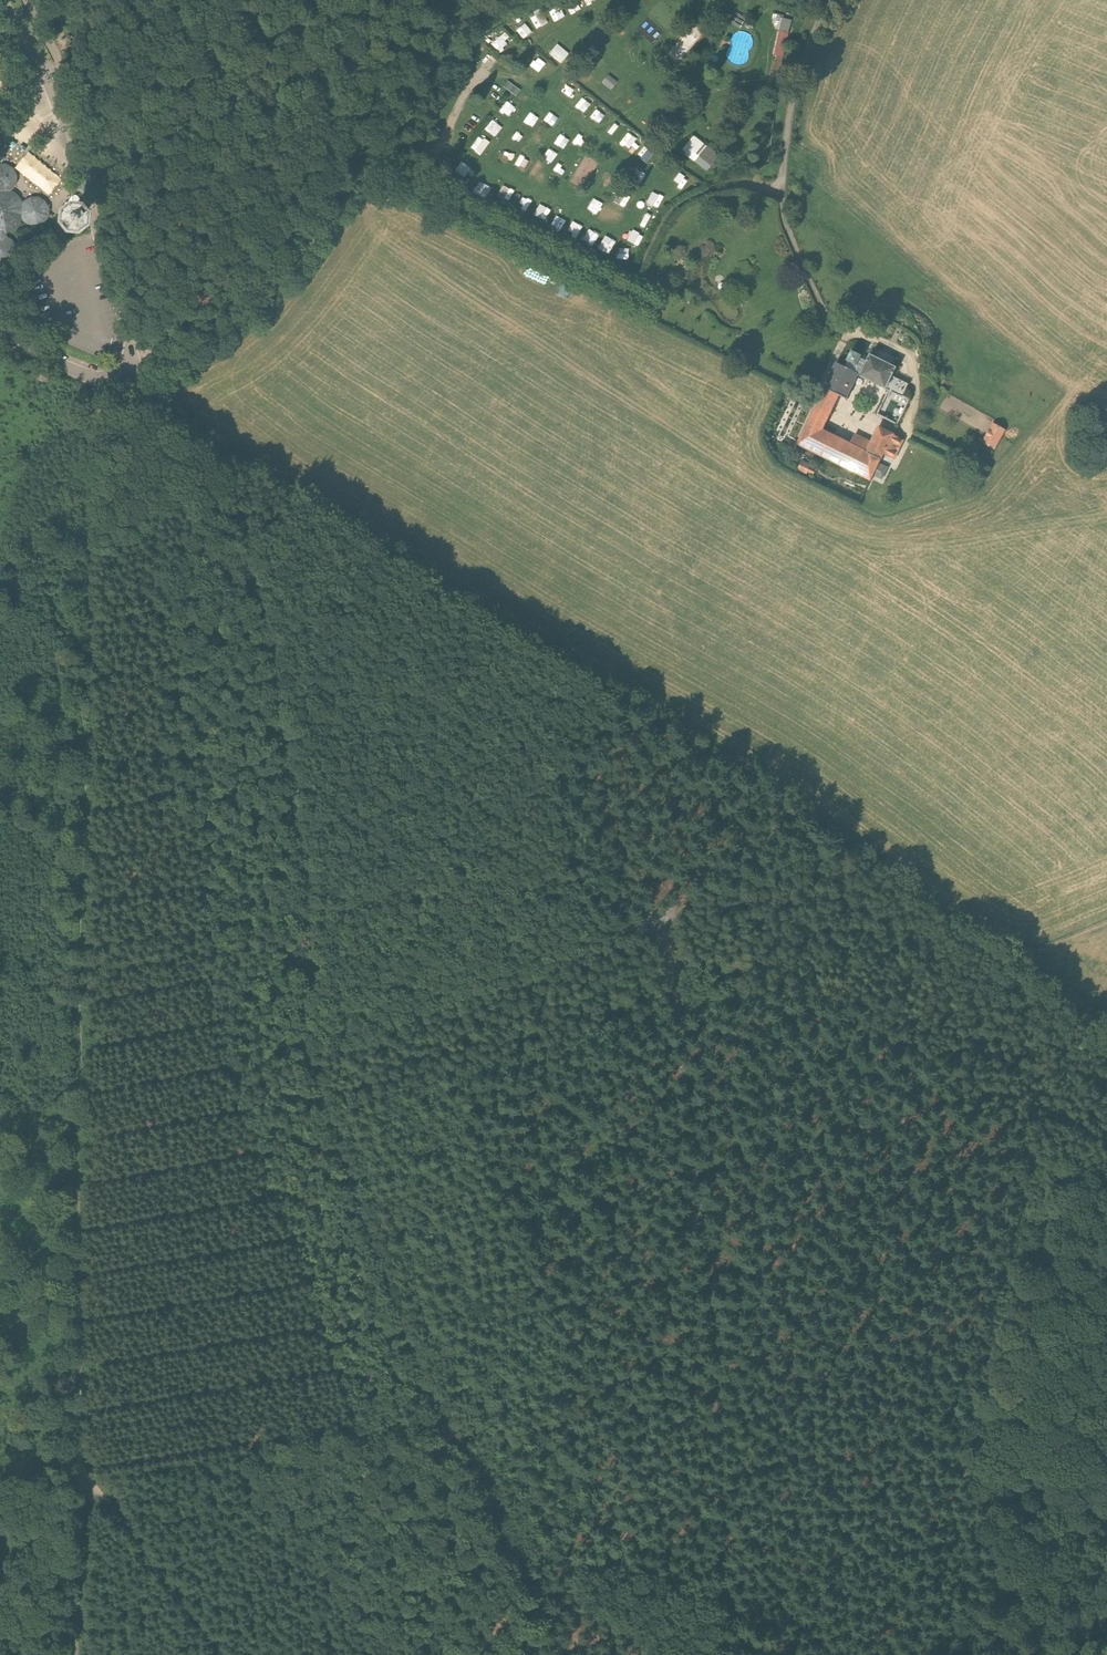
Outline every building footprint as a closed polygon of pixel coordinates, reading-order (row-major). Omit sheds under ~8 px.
[(584,10),(579,0),(575,0),(569,3),(574,14),(584,10)] [(562,6),(553,12),(558,21),(567,15),(562,6)] [(544,11),(533,17),(540,29),(551,23),(544,11)] [(792,21),(782,18),(763,100),(773,103),(792,21)] [(520,30),(527,39),(536,32),(528,23),(520,30)] [(501,36),(495,45),(505,52),(511,42),(501,36)] [(569,54),(557,45),(549,54),(561,64),(569,54)] [(670,53),(681,64),(690,55),(679,45),(670,53)] [(544,63),(538,58),(532,66),(538,71),(544,63)] [(608,75),(602,82),(611,89),(617,82),(608,75)] [(520,91),(506,81),(503,87),(516,97),(520,91)] [(585,96),(578,105),(587,112),(594,103),(585,96)] [(514,108),(507,102),(501,109),(508,115),(514,108)] [(599,108),(594,116),(603,122),(608,115),(599,108)] [(527,117),(536,123),(541,116),(533,110),(527,117)] [(546,120),(556,126),(561,116),(552,111),(546,120)] [(488,128),(498,137),(506,128),(496,119),(488,128)] [(522,124),(516,132),(525,140),(531,132),(522,124)] [(623,142),(637,153),(645,142),(631,131),(623,142)] [(718,155),(693,136),(681,151),(705,171),(718,155)] [(488,144),(478,137),(471,147),(481,154),(488,144)] [(518,163),(527,166),(531,156),(522,153),(518,163)] [(563,178),(569,167),(559,161),(553,172),(563,178)] [(470,168),(461,162),(455,171),(464,177),(470,168)] [(6,234),(14,230),(20,224),(22,220),(23,222),(31,227),(38,227),(45,223),(48,218),(49,216),(50,208),(45,202),(39,197),(38,197),(30,197),(24,201),(22,204),(21,199),(19,197),(15,192),(10,191),(13,190),(17,183),(17,175),(13,168),(11,167),(6,164),(0,164),(0,265),(6,265),(15,260),(18,251),(16,244),(12,240),(7,237),(6,234)] [(646,176),(636,169),(629,180),(640,186),(646,176)] [(536,179),(544,185),(549,178),(541,171),(536,179)] [(491,189),(480,183),(474,192),(485,199),(491,189)] [(506,184),(500,196),(512,202),(518,189),(506,184)] [(623,189),(617,201),(628,207),(634,195),(623,189)] [(655,190),(650,203),(662,208),(667,195),(655,190)] [(595,192),(591,204),(603,208),(607,196),(595,192)] [(72,201),(72,202),(73,204),(75,206),(77,206),(79,205),(79,203),(80,200),(78,197),(77,196),(75,195),(73,196),(72,198),(71,200),(72,201)] [(526,197),(523,209),(531,210),(534,199),(526,197)] [(615,214),(613,219),(618,221),(625,208),(615,203),(610,212),(615,214)] [(81,205),(68,204),(58,212),(56,225),(64,235),(78,236),(88,228),(89,215),(81,205)] [(550,212),(540,206),(535,214),(545,221),(550,212)] [(565,220),(557,215),(551,224),(560,229),(565,220)] [(582,227),(572,222),(567,231),(577,237),(582,227)] [(592,228),(585,240),(596,246),(602,233),(592,228)] [(643,236),(632,231),(627,240),(637,246),(643,236)] [(600,248),(612,255),(620,241),(609,234),(600,248)] [(847,369),(836,364),(820,396),(796,447),(870,482),(872,479),(873,476),(880,463),(883,455),(895,461),(904,441),(878,428),(871,442),(855,434),(850,445),(824,432),(839,400),(847,404),(860,378),(886,390),(887,389),(889,390),(875,415),(897,426),(909,400),(903,397),(908,384),(892,377),(897,367),(870,355),(866,363),(862,361),(863,359),(852,354),(847,365),(848,366),(847,369)] [(1006,431),(994,424),(987,436),(982,445),(995,452),(1002,439),(1006,431)] [(814,476),(819,468),(804,460),(800,468),(814,476)] [(880,463),(873,476),(882,480),(888,468),(880,463)]
